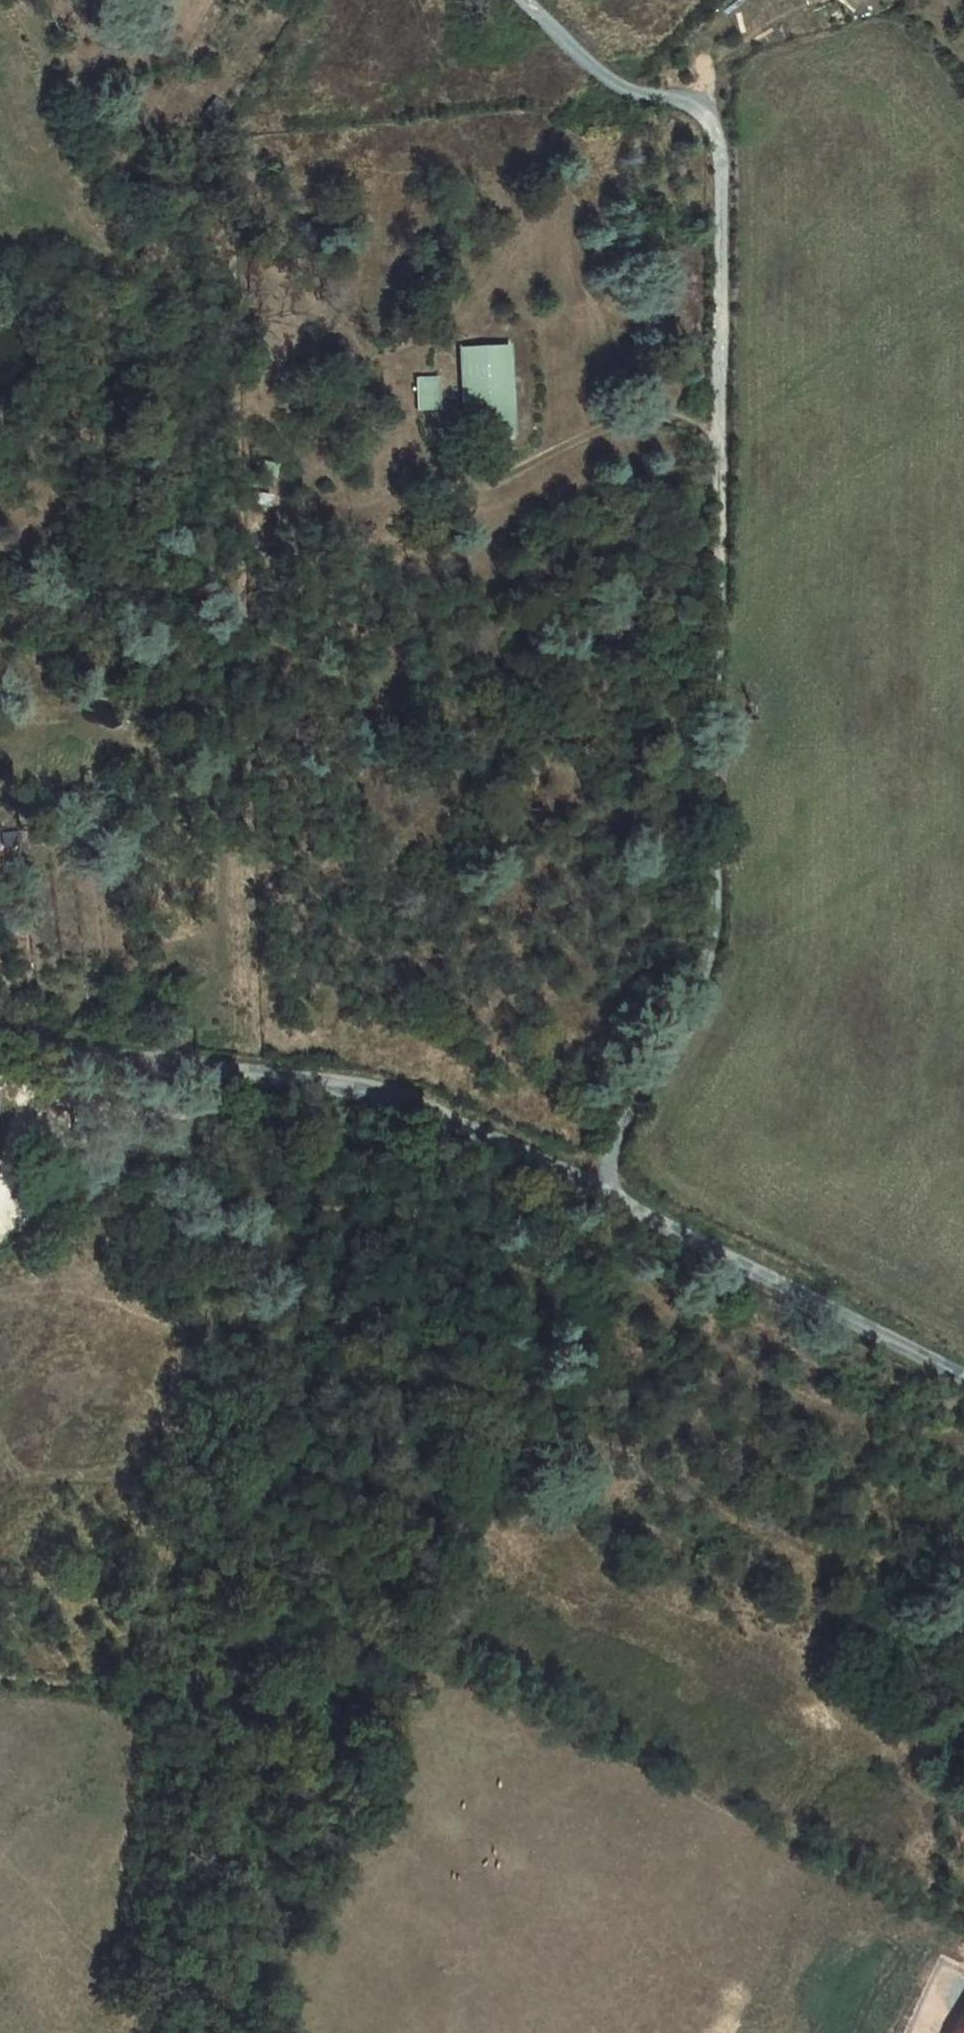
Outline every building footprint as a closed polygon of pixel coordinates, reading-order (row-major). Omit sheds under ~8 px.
[(729,32),(736,47),(746,43),(739,28),(729,32)] [(468,434),(507,433),(504,348),(464,350),(466,392),(470,392),(470,404),(466,405),(468,434)] [(415,380),(415,409),(439,409),(438,379),(415,380)] [(263,461),(260,475),(274,479),(278,464),(263,461)] [(272,496),(253,492),(251,503),(270,507),(272,496)] [(52,830),(53,841),(70,839),(69,829),(52,830)] [(30,832),(31,843),(48,842),(47,831),(30,832)] [(1,834),(2,845),(20,844),(19,833),(1,834)]
